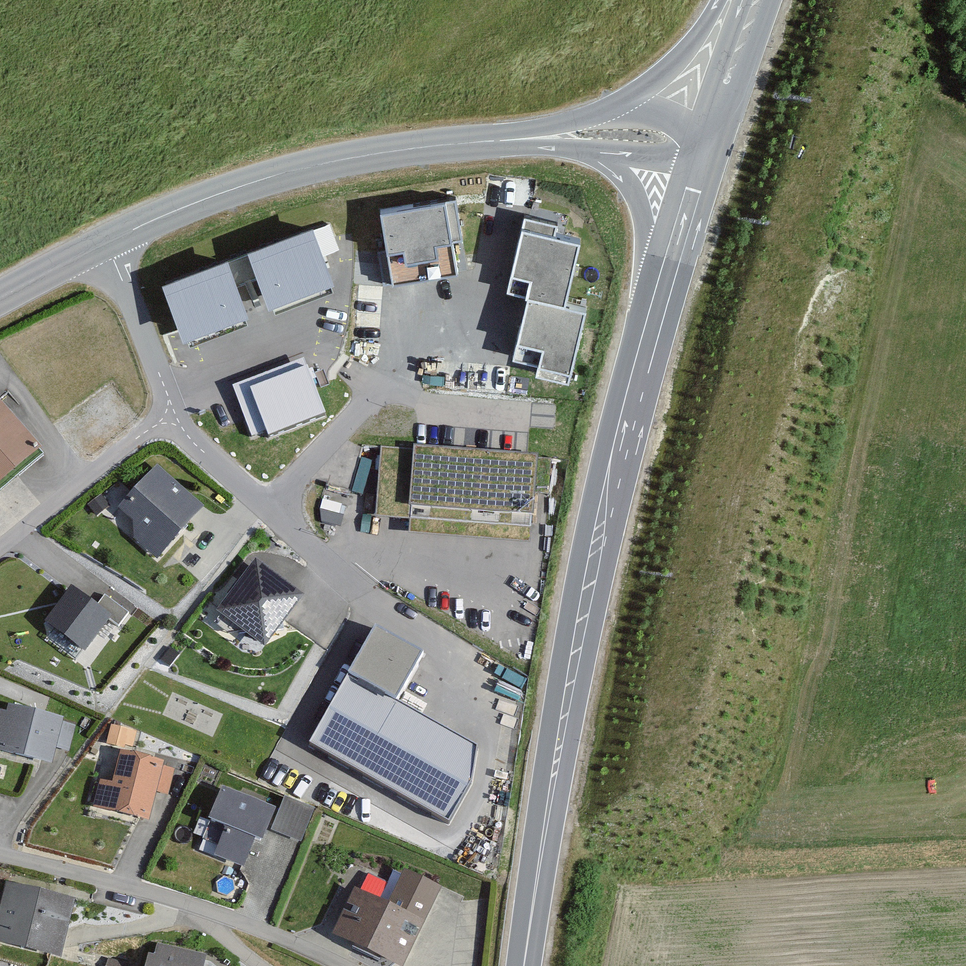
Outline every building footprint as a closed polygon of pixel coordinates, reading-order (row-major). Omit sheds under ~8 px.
[(457,197),(378,209),(383,248),(381,284),(453,273),(445,243),(463,242),(457,197)] [(324,206),(171,251),(193,319),(339,279),(324,206)] [(578,226),(527,213),(508,287),(529,293),(560,301),(578,226)] [(560,301),(529,293),(515,356),(570,367),(584,310),(560,301)] [(279,351),(225,383),(252,426),(305,387),(279,351)] [(0,398),(0,479),(40,448),(0,398)] [(529,542),(537,454),(387,440),(380,516),(411,519),(410,530),(529,542)] [(117,505),(129,517),(132,536),(157,559),(205,508),(157,463),(117,505)] [(304,594),(256,555),(216,605),(263,644),(304,594)] [(101,603),(74,582),(47,618),(86,647),(111,613),(122,621),(132,608),(110,591),(101,603)] [(449,816),(479,743),(396,697),(421,649),(375,621),(339,687),(309,741),(449,816)] [(0,701),(0,747),(44,757),(47,742),(67,747),(73,720),(52,715),(53,713),(0,701)] [(134,728),(115,724),(111,743),(131,747),(134,728)] [(156,760),(111,749),(104,780),(96,779),(90,807),(141,819),(147,790),(165,794),(171,767),(155,764),(156,760)] [(259,840),(273,805),(223,785),(209,819),(227,826),(216,852),(242,862),(252,837),(259,840)] [(312,807),(284,796),(271,829),(299,840),(312,807)] [(389,900),(359,887),(337,933),(405,964),(424,924),(425,924),(443,884),(404,867),(389,900)] [(8,879),(0,908),(0,941),(58,956),(73,897),(61,892),(63,886),(10,873),(8,879)] [(206,954),(158,941),(155,954),(145,951),(141,965),(203,965),(206,954)] [(136,948),(118,942),(113,957),(131,963),(136,948)]
